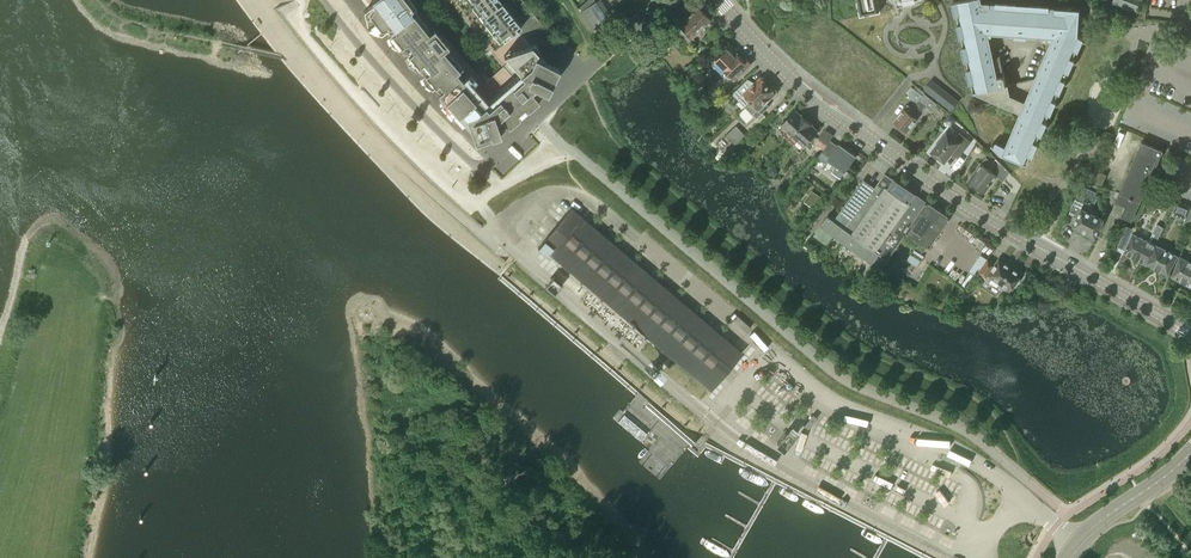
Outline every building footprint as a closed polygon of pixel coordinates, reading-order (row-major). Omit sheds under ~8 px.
[(411,0),(372,0),(371,0),(374,4),(370,7),(368,8),(364,11),(368,27),(381,34),(388,29),(414,9),(416,8),(411,0)] [(499,0),(481,0),(471,7),(478,17),(500,1),(499,0)] [(581,13),(592,30),(603,21),(611,15),(606,8),(601,0),(600,0),(581,13)] [(857,1),(858,6),(859,10),(860,16),(866,15),(869,14),(880,12),(879,6),(878,2),(877,0),(857,0),(857,1)] [(1080,9),(1023,5),(1022,5),(982,2),(981,0),(962,0),(952,2),(956,15),(957,15),(959,24),(957,24),(961,37),(962,37),(964,46),(962,47),(966,60),(967,59),(968,69),(966,69),(971,82),(973,92),(974,92),(986,97),(997,102),(1020,112),(1005,146),(1001,144),(996,142),(994,147),(992,144),(991,145),(1000,154),(1027,165),(1031,155),(1032,156),(1038,144),(1036,143),(1040,134),(1041,135),(1047,123),(1045,122),(1049,113),(1050,114),(1056,102),(1055,101),(1058,92),(1059,93),(1065,81),(1064,80),(1067,71),(1068,71),(1075,60),(1073,59),(1076,50),(1077,50),(1084,38),(1078,36),(1078,33),(1080,9)] [(1135,0),(1122,0),(1120,6),(1135,12),(1139,2),(1135,0)] [(500,1),(478,17),(486,26),(507,10),(502,3),(500,1)] [(684,34),(687,35),(690,37),(710,19),(696,4),(690,10),(692,11),(678,24),(680,27),(680,30),(684,34)] [(431,31),(414,9),(388,29),(392,35),(388,37),(392,45),(399,50),(402,47),(408,55),(405,58),(408,65),(415,70),(418,68),(425,75),(422,78),(425,85),(432,90),(435,87),(437,90),(456,73),(463,68),(446,49),(449,47),(434,29),(431,31)] [(507,10),(486,26),(493,35),(515,19),(507,10)] [(519,25),(515,19),(493,35),(500,45),(511,36),(511,37),(517,32),(518,31),(522,28),(519,25)] [(456,73),(437,90),(440,92),(438,94),(443,107),(453,118),(466,125),(468,127),(471,130),(475,144),(501,134),(547,93),(559,69),(547,63),(542,57),(537,44),(528,47),(504,56),(523,78),(518,83),(488,109),(456,73)] [(746,57),(744,59),(738,53),(734,56),(727,49),(716,59),(726,69),(725,69),(734,79),(752,63),(746,57)] [(746,106),(768,86),(760,78),(754,84),(753,83),(747,80),(736,91),(733,93),(746,106)] [(775,94),(768,86),(746,106),(753,113),(757,109),(759,111),(760,110),(762,113),(763,112),(770,106),(766,102),(775,94)] [(937,102),(925,93),(924,95),(914,87),(908,95),(917,102),(915,104),(921,108),(924,104),(932,109),(937,102)] [(958,102),(944,91),(938,99),(952,110),(958,102)] [(912,114),(917,109),(915,107),(913,109),(907,104),(894,122),(907,132),(917,118),(912,114)] [(791,137),(807,119),(795,108),(787,118),(781,124),(788,130),(786,132),(791,137)] [(807,119),(791,137),(796,141),(798,139),(805,145),(814,135),(819,130),(807,119)] [(746,136),(738,127),(736,125),(726,135),(735,145),(746,136)] [(930,150),(944,160),(952,149),(959,154),(970,140),(959,131),(954,137),(946,130),(930,150)] [(831,141),(820,156),(827,161),(829,158),(837,164),(832,171),(840,177),(856,156),(840,145),(839,144),(837,146),(831,141)] [(1141,201),(1163,150),(1142,141),(1120,191),(1115,201),(1126,206),(1121,216),(1132,220),(1140,201),(1141,201)] [(984,192),(997,174),(990,169),(994,164),(986,158),(982,163),(969,181),(984,192)] [(1093,182),(1101,186),(1107,174),(1099,170),(1093,182)] [(828,215),(821,225),(834,235),(868,260),(873,263),(881,253),(876,249),(894,223),(902,211),(905,208),(906,209),(910,204),(907,202),(913,193),(894,180),(885,174),(884,175),(875,188),(863,180),(835,220),(828,215)] [(1104,218),(1091,212),(1097,199),(1095,195),(1080,187),(1074,200),(1066,216),(1076,221),(1074,225),(1095,236),(1096,235),(1104,218)] [(868,260),(861,271),(864,273),(873,279),(883,265),(907,231),(929,245),(948,217),(927,203),(926,202),(913,193),(907,202),(910,204),(906,209),(905,208),(902,211),(894,223),(876,249),(881,253),(873,263),(868,260)] [(1187,216),(1190,207),(1178,201),(1174,211),(1187,216)] [(711,390),(742,353),(571,209),(545,240),(538,248),(546,255),(548,253),(592,290),(652,340),(670,355),(674,358),(711,390)] [(1157,224),(1148,241),(1133,233),(1135,229),(1126,225),(1118,246),(1125,250),(1124,252),(1145,262),(1155,244),(1164,227),(1157,224)] [(1168,273),(1177,255),(1155,244),(1145,262),(1168,273)] [(1180,256),(1173,276),(1190,285),(1190,262),(1180,256)] [(999,260),(996,264),(988,259),(979,272),(987,277),(989,274),(1002,283),(1000,286),(1007,290),(1008,289),(1010,291),(1021,275),(999,260)] [(889,281),(898,287),(904,279),(894,273),(889,281)] [(620,409),(612,418),(649,449),(656,440),(620,409)]
